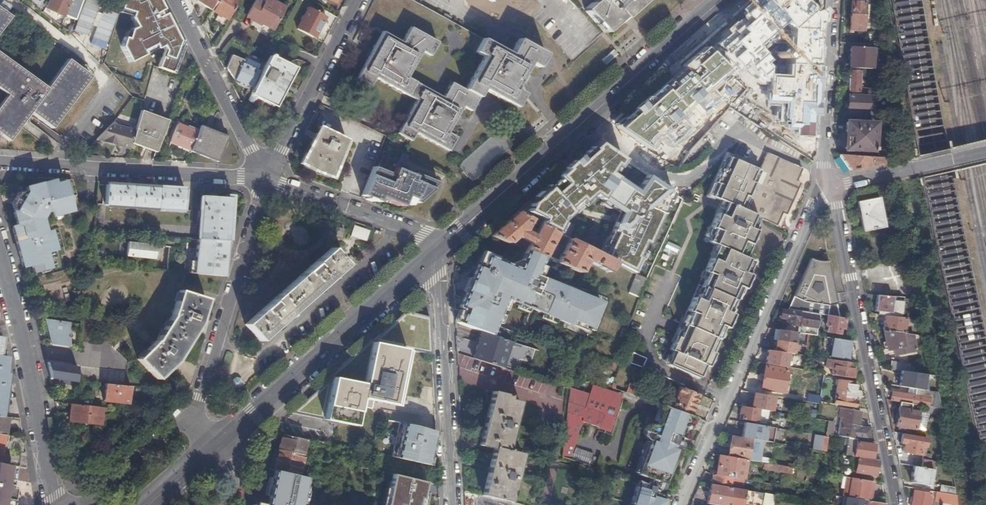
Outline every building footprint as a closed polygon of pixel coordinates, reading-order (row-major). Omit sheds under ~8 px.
[(81,6),(69,0),(51,0),(50,0),(49,1),(47,0),(44,6),(46,7),(66,17),(66,14),(77,18),(78,14),(81,6)] [(122,27),(141,33),(144,21),(146,22),(148,14),(147,14),(151,2),(146,0),(131,0),(130,3),(129,3),(124,20),(125,20),(122,27)] [(197,0),(212,9),(217,0),(197,0)] [(212,9),(228,19),(239,0),(217,0),(212,9)] [(256,0),(255,0),(247,15),(272,29),(284,7),(270,0),(264,0),(262,3),(256,0)] [(474,2),(494,13),(495,13),(498,8),(503,0),(471,0),(474,2)] [(573,20),(579,14),(567,0),(555,0),(573,20)] [(590,4),(585,8),(585,10),(604,32),(617,21),(627,12),(628,13),(643,0),(594,0),(590,4)] [(754,9),(738,22),(748,34),(781,7),(777,2),(779,0),(755,0),(750,5),(754,9)] [(848,30),(861,31),(862,2),(850,1),(848,30)] [(326,17),(309,8),(297,29),(315,38),(326,17)] [(0,10),(0,31),(10,17),(0,10)] [(792,22),(782,38),(803,50),(813,33),(792,22)] [(375,78),(405,95),(415,100),(402,124),(397,133),(398,133),(410,140),(415,132),(420,134),(431,140),(448,150),(453,141),(455,137),(447,132),(462,106),(470,110),(482,88),(485,90),(516,107),(523,94),(514,89),(521,77),(522,76),(522,74),(529,63),(530,63),(537,67),(545,54),(538,50),(530,45),(528,44),(518,39),(509,53),(508,53),(494,45),(483,40),(481,38),(476,47),(475,48),(474,52),(482,56),(464,89),(450,82),(442,97),(439,95),(422,86),(413,81),(407,77),(411,70),(421,51),(427,54),(429,56),(436,42),(434,41),(409,27),(401,42),(396,39),(381,31),(375,27),(373,30),(379,34),(355,78),(369,84),(373,77),(375,78)] [(573,58),(585,47),(568,30),(556,41),(573,58)] [(167,37),(159,57),(178,66),(182,56),(176,54),(181,44),(167,37)] [(850,43),(849,63),(856,63),(868,64),(869,49),(871,49),(872,44),(850,43)] [(775,68),(793,78),(779,103),(800,116),(815,90),(798,81),(811,59),(788,45),(775,68)] [(245,57),(243,59),(232,54),(226,67),(234,80),(250,88),(258,70),(260,64),(245,57)] [(8,95),(0,106),(0,135),(8,141),(29,112),(52,129),(90,77),(68,60),(46,90),(0,56),(0,90),(8,95)] [(151,56),(145,68),(152,70),(154,66),(153,66),(156,59),(151,56)] [(268,56),(250,93),(274,106),(293,68),(268,56)] [(849,70),(848,70),(847,92),(867,93),(870,93),(870,89),(861,88),(858,88),(858,85),(858,71),(855,71),(849,70)] [(746,86),(739,98),(777,121),(784,110),(746,86)] [(846,111),(865,111),(866,100),(866,96),(847,95),(846,111)] [(141,110),(135,130),(131,142),(155,151),(168,120),(141,110)] [(116,125),(113,122),(100,135),(102,138),(105,141),(118,144),(123,127),(116,125)] [(872,147),(871,147),(872,123),(845,122),(844,149),(872,150),(872,147)] [(187,128),(176,124),(170,142),(178,145),(190,150),(198,132),(187,128)] [(314,171),(330,177),(346,139),(319,125),(299,163),(314,171)] [(198,129),(198,132),(190,150),(190,151),(217,162),(227,137),(200,126),(198,129)] [(135,130),(123,127),(118,144),(130,148),(131,142),(135,130)] [(717,184),(711,197),(722,201),(761,219),(776,225),(782,213),(786,215),(792,202),(790,201),(793,194),(795,195),(800,183),(796,181),(802,168),(766,152),(758,170),(745,165),(740,162),(729,158),(723,170),(719,169),(713,182),(717,184)] [(878,158),(838,154),(849,171),(878,164),(878,158)] [(392,174),(383,170),(373,166),(362,194),(366,196),(365,199),(370,200),(372,201),(373,198),(377,200),(379,196),(392,201),(401,205),(404,197),(415,201),(436,182),(416,173),(414,173),(410,182),(403,179),(409,164),(407,164),(397,160),(392,174)] [(637,186),(645,173),(624,160),(616,173),(637,186)] [(41,271),(42,274),(50,272),(49,267),(57,265),(53,251),(55,251),(50,232),(40,235),(39,233),(35,231),(40,222),(39,218),(43,217),(45,212),(46,213),(52,212),(53,217),(73,212),(69,199),(76,197),(72,182),(36,179),(38,185),(37,185),(25,188),(29,203),(30,203),(27,207),(30,208),(25,217),(23,216),(23,214),(18,212),(13,213),(16,226),(12,227),(23,267),(31,265),(33,273),(41,271)] [(107,185),(106,205),(184,209),(185,189),(107,185)] [(229,197),(201,196),(199,239),(217,240),(227,241),(229,197)] [(874,228),(883,226),(877,197),(856,202),(862,231),(870,229),(871,230),(874,229),(874,228)] [(718,210),(716,214),(747,228),(755,231),(761,219),(722,201),(718,210)] [(530,219),(517,212),(490,235),(508,242),(516,235),(529,243),(526,250),(543,257),(549,245),(552,239),(556,232),(540,223),(538,226),(536,230),(533,236),(523,230),(526,225),(529,221),(530,219)] [(706,277),(696,298),(693,297),(687,310),(690,312),(685,325),(701,332),(695,344),(676,335),(676,336),(670,350),(673,351),(669,359),(668,364),(700,378),(706,365),(701,363),(703,358),(710,361),(711,361),(712,361),(715,353),(712,352),(723,327),(723,326),(718,324),(720,319),(727,322),(729,322),(732,314),(729,313),(731,307),(740,287),(744,289),(747,281),(746,279),(740,276),(741,272),(746,274),(746,273),(752,261),(744,257),(740,256),(745,244),(749,245),(752,238),(753,236),(745,232),(747,228),(716,214),(710,227),(713,229),(708,242),(716,245),(719,246),(714,260),(710,258),(704,271),(707,273),(706,277)] [(349,236),(365,241),(369,230),(353,225),(349,236)] [(526,225),(523,230),(533,236),(536,230),(526,225)] [(344,230),(333,227),(330,234),(342,237),(344,230)] [(529,243),(516,235),(508,242),(526,250),(529,243)] [(207,275),(223,276),(227,241),(217,240),(199,239),(197,239),(193,273),(207,275)] [(552,239),(549,245),(562,254),(565,248),(552,239)] [(565,248),(562,254),(557,263),(569,267),(580,272),(586,260),(608,272),(614,262),(570,239),(565,248)] [(128,242),(126,256),(155,259),(156,245),(128,242)] [(331,248),(245,323),(259,340),(305,300),(346,264),(341,259),(343,258),(341,255),(339,257),(331,248)] [(535,275),(543,257),(526,250),(518,268),(487,255),(454,285),(454,295),(463,298),(459,307),(461,308),(460,310),(464,312),(459,322),(482,330),(510,341),(513,331),(495,324),(506,298),(569,324),(571,319),(591,327),(601,302),(535,275)] [(812,259),(809,258),(788,309),(800,311),(818,314),(826,315),(839,317),(827,260),(823,261),(820,260),(818,260),(815,260),(812,259)] [(891,279),(877,277),(875,295),(896,297),(913,299),(913,298),(906,272),(892,270),(891,279)] [(746,274),(741,272),(740,276),(746,279),(747,281),(750,275),(746,273),(746,274)] [(646,279),(636,273),(629,292),(639,296),(646,279)] [(172,315),(171,316),(156,341),(155,342),(155,341),(150,347),(144,353),(141,355),(137,359),(156,379),(168,368),(171,364),(174,361),(179,355),(191,335),(195,329),(196,326),(198,324),(199,320),(201,315),(205,299),(179,291),(177,298),(176,303),(174,308),(171,314),(172,315)] [(874,311),(881,312),(880,315),(883,315),(904,318),(907,318),(908,315),(904,314),(905,313),(894,312),(896,297),(875,295),(874,311)] [(460,310),(455,320),(459,322),(464,312),(460,310)] [(785,324),(798,326),(797,333),(806,334),(811,335),(815,336),(818,314),(800,311),(799,313),(781,310),(780,318),(786,319),(785,324)] [(839,327),(842,328),(844,318),(839,317),(826,315),(825,325),(828,326),(826,332),(838,333),(839,327)] [(904,318),(883,315),(882,330),(902,333),(904,318)] [(69,322),(46,319),(52,344),(69,347),(69,322)] [(727,322),(720,319),(718,324),(723,326),(723,327),(726,328),(729,322),(727,322)] [(795,332),(777,329),(775,340),(794,343),(795,332)] [(510,341),(482,330),(474,358),(515,371),(521,354),(512,350),(514,342),(510,341)] [(883,349),(884,350),(894,348),(900,347),(901,352),(914,350),(911,334),(902,333),(882,330),(884,341),(883,342),(882,343),(883,349)] [(829,356),(847,360),(850,341),(832,338),(829,356)] [(794,343),(775,340),(774,351),(787,353),(792,353),(794,343)] [(364,384),(333,377),(324,419),(336,422),(355,425),(359,406),(371,409),(372,400),(402,406),(413,351),(372,342),(364,384)] [(774,351),(767,350),(765,364),(803,370),(804,365),(786,362),(787,353),(774,351)] [(710,361),(703,358),(701,363),(706,365),(708,367),(709,367),(712,361),(711,361),(710,361)] [(830,375),(851,378),(854,363),(826,359),(824,367),(831,368),(830,375)] [(909,364),(890,361),(889,369),(900,371),(908,372),(909,364)] [(46,381),(76,382),(77,364),(47,363),(46,381)] [(764,367),(761,389),(784,393),(787,370),(764,367)] [(500,381),(509,383),(512,371),(502,369),(500,381)] [(908,372),(900,371),(898,386),(908,388),(913,389),(916,373),(908,372)] [(923,374),(916,373),(913,389),(920,390),(922,380),(923,374)] [(855,383),(837,380),(833,404),(855,408),(855,404),(852,403),(855,383)] [(821,384),(806,381),(804,393),(819,396),(821,384)] [(638,387),(628,383),(625,392),(635,395),(638,387)] [(104,385),(105,385),(103,401),(128,403),(129,387),(130,387),(130,386),(104,384),(104,385)] [(667,399),(659,396),(656,403),(662,405),(689,415),(697,394),(679,386),(671,405),(665,403),(667,399)] [(589,395),(569,389),(568,402),(562,457),(569,459),(582,422),(608,430),(619,398),(591,388),(589,395)] [(907,395),(891,393),(890,400),(899,402),(914,405),(925,407),(938,409),(934,393),(920,390),(913,389),(908,388),(907,395)] [(479,444),(493,449),(482,495),(502,500),(510,502),(522,454),(509,450),(509,449),(508,449),(520,401),(509,398),(509,396),(492,391),(479,444)] [(739,405),(749,406),(751,392),(741,391),(739,405)] [(773,396),(754,393),(751,408),(758,409),(771,411),(773,396)] [(819,396),(804,393),(803,402),(818,404),(819,401),(819,396)] [(899,402),(898,408),(914,411),(914,405),(899,402)] [(101,414),(102,407),(74,404),(71,404),(70,421),(105,424),(106,414),(101,414)] [(662,405),(658,416),(689,428),(694,417),(689,415),(662,405)] [(741,420),(756,422),(758,409),(751,408),(741,406),(739,415),(742,415),(741,420)] [(929,412),(929,414),(940,416),(938,409),(925,407),(924,411),(929,412)] [(838,416),(842,417),(838,436),(847,437),(856,439),(858,439),(860,427),(857,426),(860,411),(840,408),(838,416)] [(913,429),(914,428),(922,430),(925,414),(917,413),(917,411),(914,411),(898,408),(895,426),(898,426),(898,429),(903,430),(903,428),(913,429)] [(660,496),(663,488),(664,485),(689,428),(658,416),(656,424),(654,423),(650,423),(648,424),(646,425),(645,427),(643,429),(643,431),(643,433),(643,435),(644,437),(646,439),(647,440),(649,441),(649,443),(638,473),(637,474),(650,478),(648,484),(637,481),(631,504),(632,504),(668,504),(669,501),(660,496)] [(331,444),(336,422),(324,419),(322,419),(316,441),(331,444)] [(815,422),(814,422),(812,434),(816,435),(821,436),(825,436),(826,434),(828,421),(819,419),(816,419),(815,422)] [(744,423),(736,421),(734,436),(742,437),(744,423)] [(415,425),(400,422),(392,456),(428,465),(436,431),(415,425)] [(773,428),(771,437),(780,439),(782,430),(773,428)] [(306,439),(282,434),(278,449),(302,455),(306,439)] [(7,463),(9,452),(2,451),(4,436),(0,435),(0,462),(7,463)] [(915,454),(917,446),(924,447),(925,439),(901,435),(900,443),(903,444),(902,451),(915,454)] [(734,436),(730,436),(729,446),(748,449),(749,438),(742,437),(734,436)] [(825,436),(821,436),(820,446),(819,450),(825,451),(827,437),(825,436)] [(856,439),(847,437),(844,455),(851,456),(871,459),(873,445),(856,442),(856,439)] [(748,449),(729,446),(727,457),(746,460),(748,449)] [(302,455),(278,449),(273,470),(305,477),(306,474),(300,473),(304,455),(302,455)] [(727,457),(718,455),(715,474),(743,479),(746,460),(727,457)] [(856,463),(855,472),(864,473),(866,474),(874,475),(877,460),(871,459),(851,456),(850,461),(856,463)] [(910,459),(897,456),(898,464),(912,466),(920,467),(921,460),(911,458),(910,459)] [(927,479),(930,479),(933,461),(922,459),(921,460),(920,467),(912,466),(911,475),(911,476),(910,482),(926,485),(927,479)] [(13,504),(8,465),(7,465),(7,463),(0,462),(0,504),(13,504)] [(763,466),(763,468),(792,474),(793,468),(764,463),(763,466)] [(305,477),(273,470),(268,494),(301,502),(306,478),(305,477)] [(710,482),(742,487),(744,479),(743,479),(715,474),(712,474),(710,482)] [(847,477),(846,477),(842,496),(850,498),(869,501),(872,481),(847,477)] [(707,503),(707,504),(714,504),(727,504),(728,501),(752,504),(761,504),(763,493),(710,484),(707,500),(705,500),(705,502),(707,503)] [(951,487),(939,486),(938,493),(949,495),(952,495),(951,487)] [(961,489),(951,487),(952,495),(964,497),(961,489)] [(796,498),(806,499),(807,492),(797,491),(796,498)] [(930,494),(914,491),(911,504),(928,504),(930,494)] [(933,501),(948,504),(949,495),(938,493),(935,492),(933,501)] [(301,502),(268,494),(266,504),(255,502),(255,504),(300,504),(301,502)]
